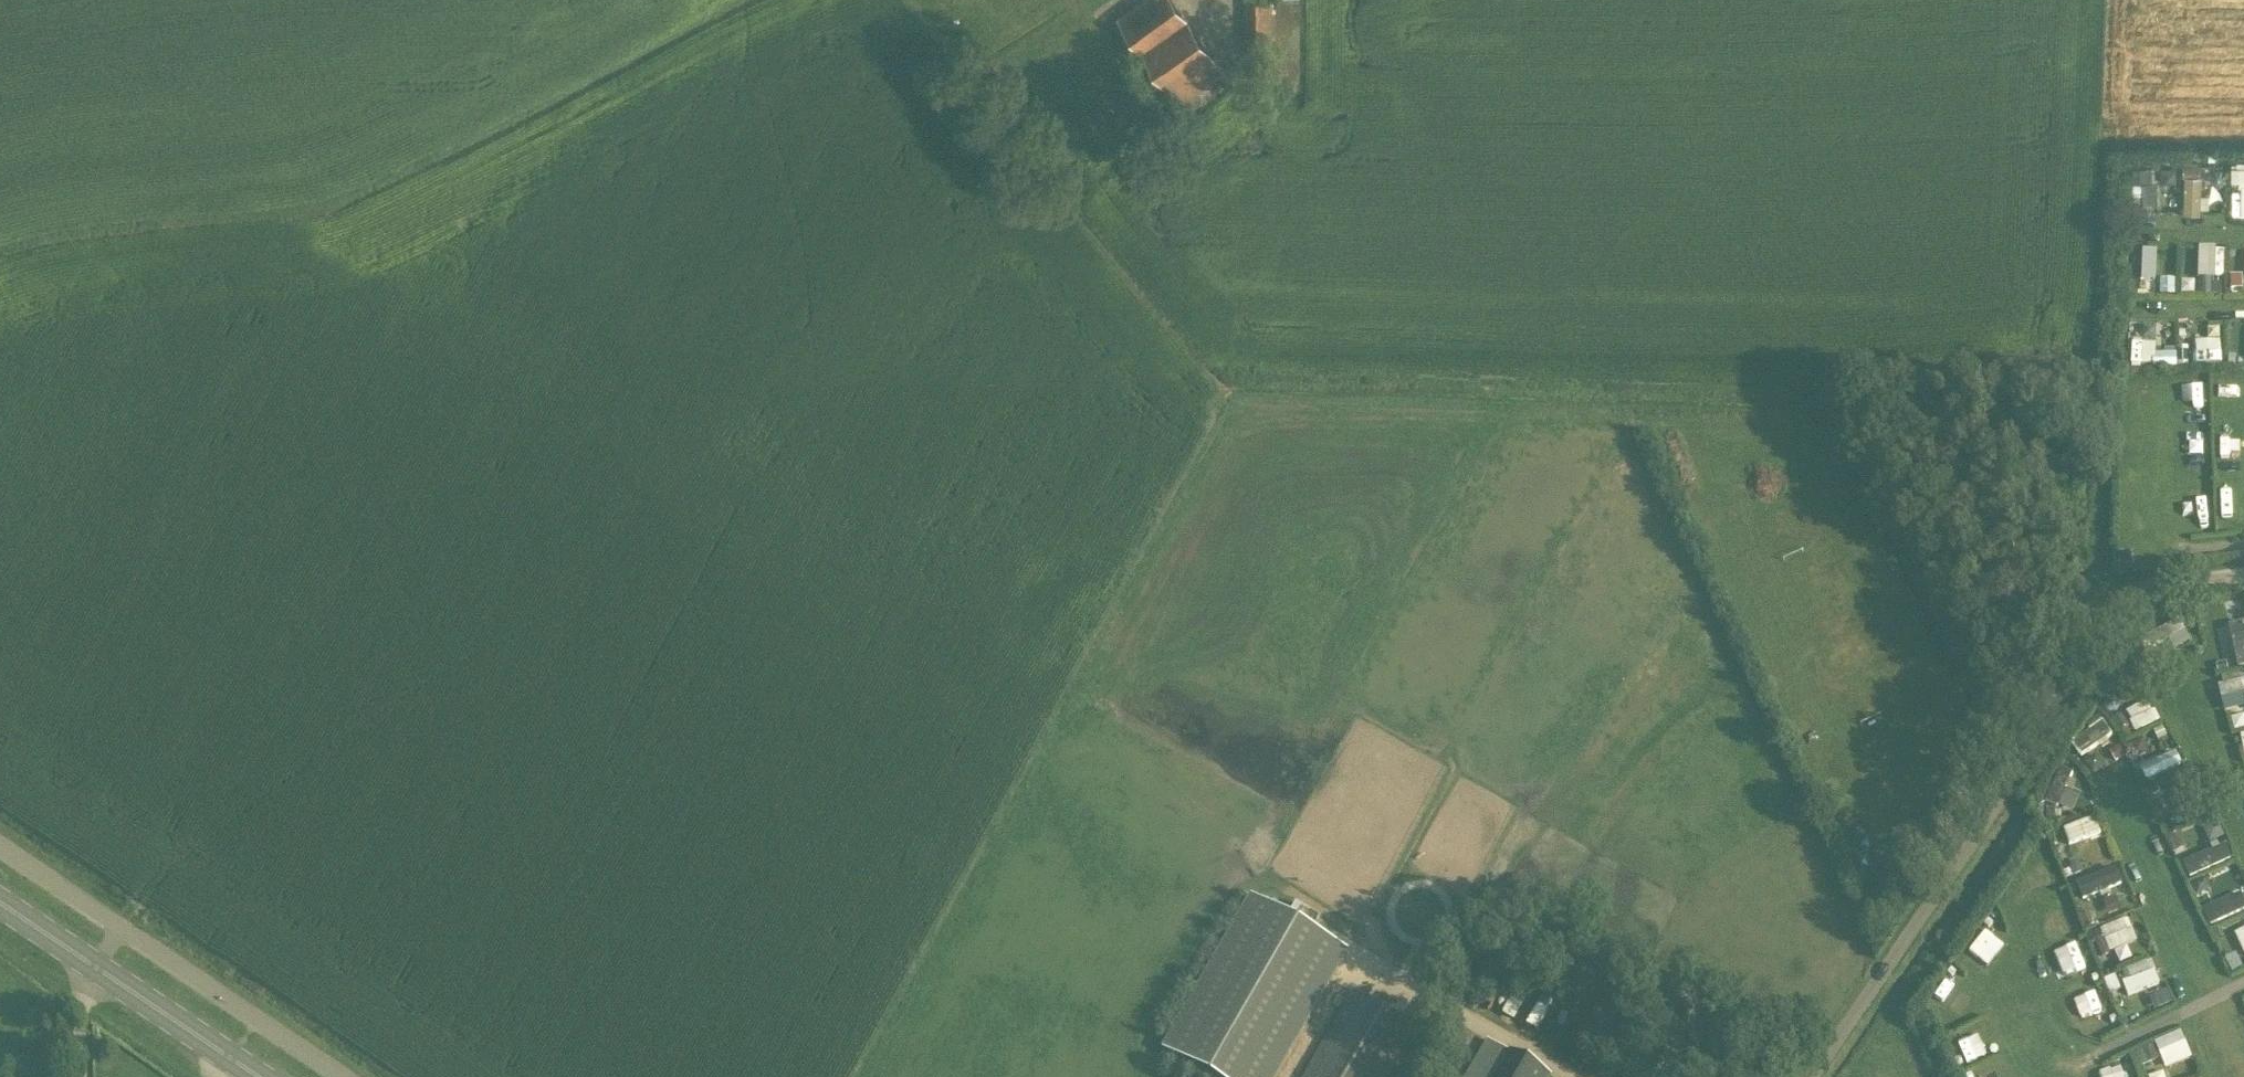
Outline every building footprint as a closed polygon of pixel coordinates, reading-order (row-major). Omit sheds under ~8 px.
[(1119,18),(1182,104),(1226,72),(1175,0),(1143,0),(1119,18)] [(1245,54),(1270,54),(1270,77),(1301,77),(1300,0),(1245,0),(1245,54)] [(2229,160),(2232,212),(2243,211),(2243,159),(2229,160)] [(2158,210),(2156,163),(2131,164),(2134,211),(2158,210)] [(2183,209),(2204,209),(2204,164),(2183,164),(2183,209)] [(2196,272),(2197,246),(2184,246),(2183,271),(2196,272)] [(2224,294),(2225,246),(2197,246),(2197,293),(2224,294)] [(2154,356),(2154,331),(2129,331),(2129,356),(2154,356)] [(2243,666),(2243,644),(2222,646),(2225,668),(2243,666)] [(2223,711),(2243,706),(2243,683),(2243,679),(2217,685),(2223,711)] [(2151,701),(2127,708),(2133,729),(2157,722),(2151,701)] [(2082,756),(2112,732),(2100,717),(2070,742),(2082,756)] [(2176,751),(2138,765),(2144,780),(2182,766),(2176,751)] [(2069,788),(2076,773),(2061,766),(2044,799),(2071,812),(2080,793),(2069,788)] [(2095,815),(2063,828),(2070,846),(2103,833),(2095,815)] [(2189,878),(2232,858),(2225,842),(2182,862),(2189,878)] [(2075,875),(2081,898),(2123,886),(2116,863),(2075,875)] [(2202,907),(2208,923),(2243,911),(2243,899),(2242,894),(2202,907)] [(2100,928),(2110,952),(2137,940),(2128,916),(2100,928)] [(1985,928),(1968,952),(1990,967),(2007,944),(1985,928)] [(2100,929),(2090,932),(2099,958),(2109,954),(2100,929)] [(2243,957),(2243,929),(2233,933),(2243,957)] [(2117,971),(2127,996),(2160,983),(2150,958),(2117,971)] [(2149,996),(2154,1009),(2172,1002),(2166,989),(2149,996)] [(1328,991),(1300,1038),(1311,1044),(1319,1049),(1347,1002),(1328,991)] [(1418,1028),(1353,991),(1347,1002),(1319,1049),(1303,1076),(1390,1076),(1418,1028)] [(2155,1040),(2166,1068),(2191,1057),(2180,1030),(2155,1040)] [(1279,1073),(1286,1076),(1291,1076),(1311,1044),(1300,1038),(1279,1073)] [(1544,1071),(1488,1040),(1466,1076),(1541,1076),(1544,1071)]
